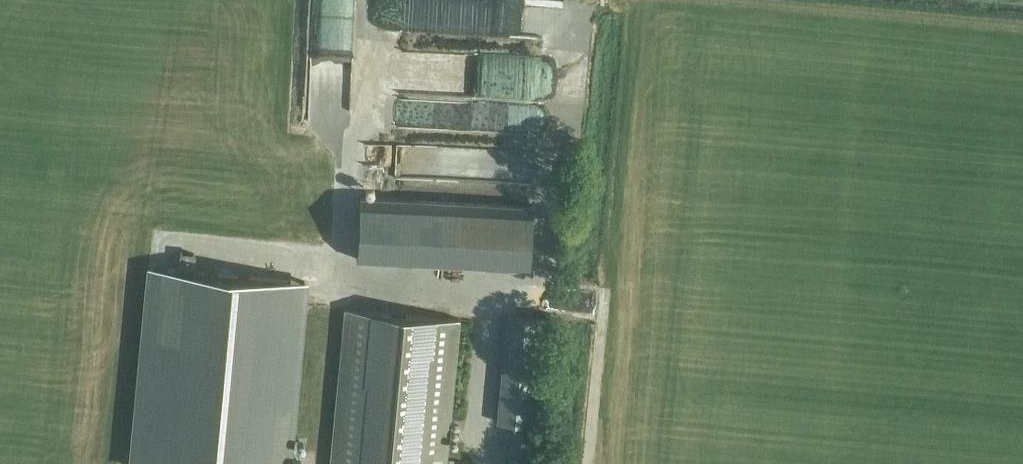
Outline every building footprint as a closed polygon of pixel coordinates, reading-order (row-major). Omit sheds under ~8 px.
[(363,39),(362,0),(332,0),(333,36),(346,35),(346,39),(363,39)] [(476,24),(554,27),(555,7),(573,7),(574,0),(477,0),(476,24)] [(538,65),(539,50),(411,45),(410,57),(474,59),(474,63),(481,64),(482,55),(519,56),(519,64),(538,65)] [(345,49),(345,61),(332,61),(330,102),(343,103),(344,88),(363,89),(364,63),(356,63),(357,50),(345,49)] [(357,259),(530,268),(533,205),(361,196),(357,259)] [(151,266),(133,463),(288,463),(305,281),(151,266)] [(446,461),(460,318),(346,307),(331,463),(467,463),(446,461)] [(549,318),(508,315),(498,422),(540,426),(549,318)] [(511,431),(509,453),(519,454),(521,431),(511,431)]
